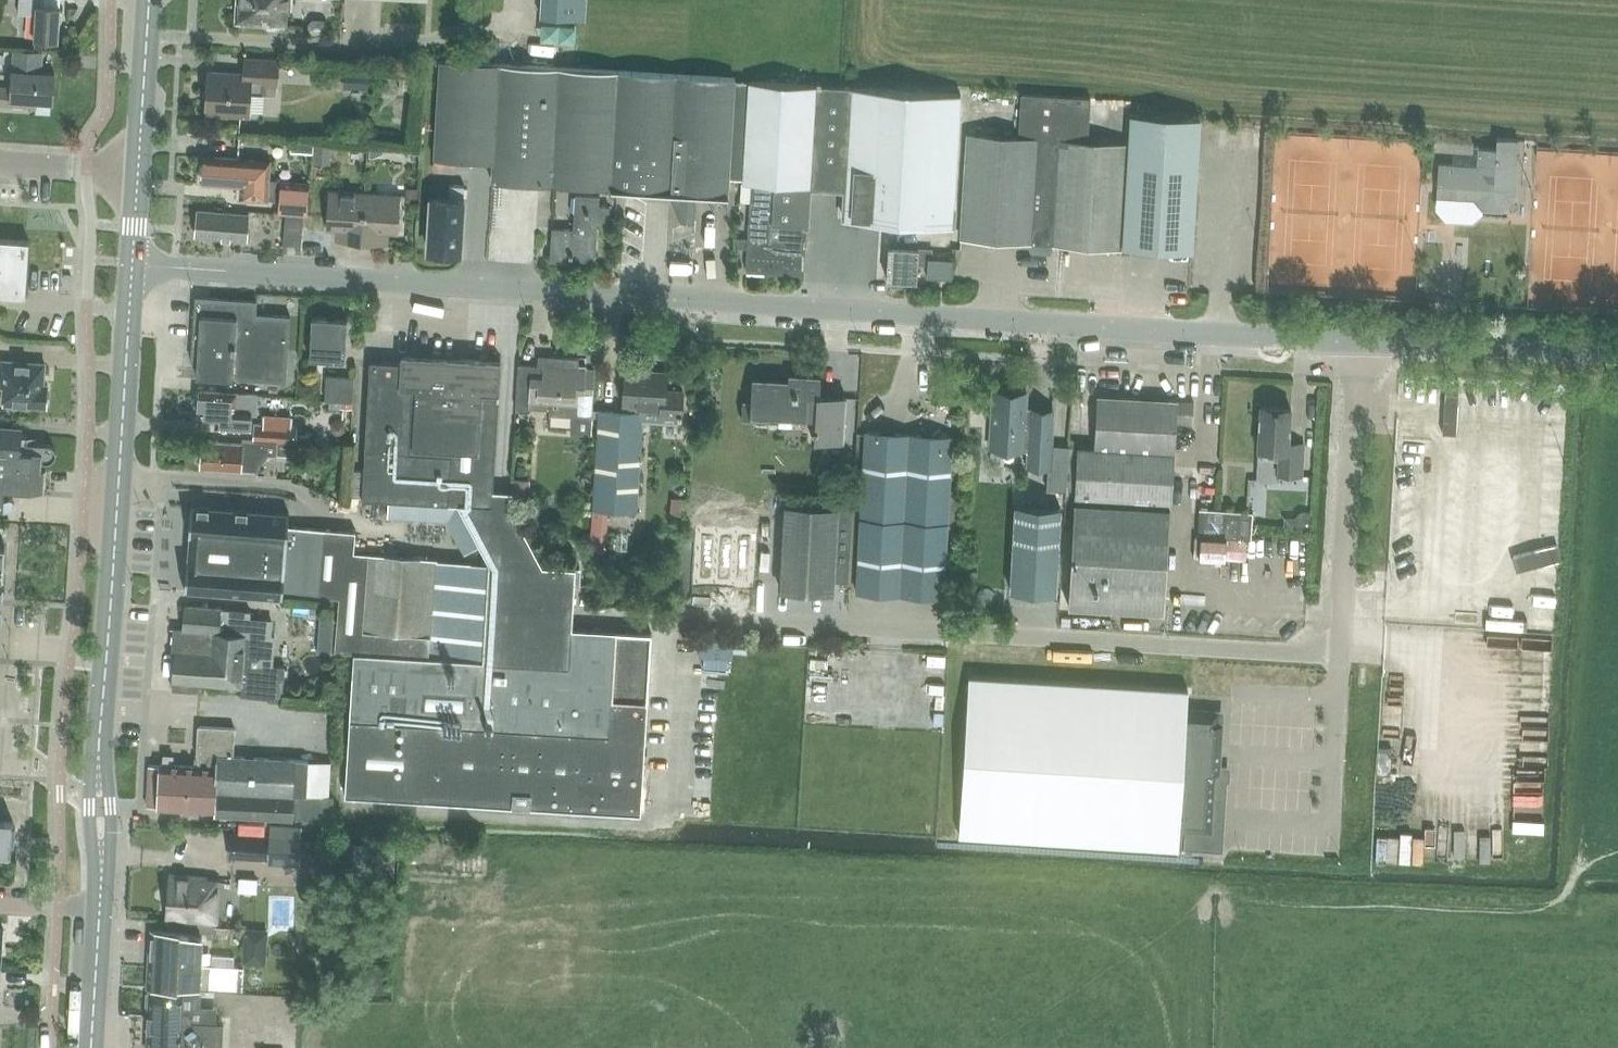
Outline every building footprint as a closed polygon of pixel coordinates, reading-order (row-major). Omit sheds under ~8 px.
[(60,7),(40,6),(40,0),(19,0),(18,13),(36,14),(34,38),(58,40),(59,22),(60,7)] [(236,23),(286,26),(288,10),(292,10),(292,0),(237,0),(236,23)] [(482,0),(468,0),(467,0),(467,9),(471,12),(478,13),(482,9),(482,0)] [(586,0),(543,0),(542,16),(584,18),(586,0)] [(327,23),(323,19),(314,19),(310,23),(310,29),(314,34),(323,34),(327,29),(327,23)] [(36,101),(53,102),(55,70),(42,69),(43,49),(14,47),(12,70),(11,84),(0,83),(0,103),(26,105),(26,101),(35,101),(36,101)] [(554,185),(610,188),(618,70),(439,59),(433,158),(492,161),(491,180),(554,185)] [(280,62),(246,60),(245,67),(245,75),(209,73),(206,119),(250,121),(252,94),(277,95),(277,87),(279,87),(280,62)] [(728,180),(741,181),(747,81),(734,80),(734,77),(618,70),(610,188),(669,191),(680,218),(696,219),(698,193),(727,195),(728,180)] [(345,73),(344,88),(370,89),(370,74),(345,73)] [(401,77),(400,89),(409,90),(410,77),(401,77)] [(741,181),(742,181),(772,183),(770,223),(805,225),(808,186),(845,188),(843,217),(880,219),(902,220),(918,222),(951,224),(959,94),(747,81),(741,181)] [(960,238),(1123,249),(1130,142),(1089,139),(1091,99),(1022,94),(1019,136),(967,132),(960,238)] [(1132,114),(1130,142),(1123,249),(1192,254),(1201,119),(1132,114)] [(1497,138),(1497,144),(1496,151),(1479,150),(1478,169),(1438,167),(1436,201),(1478,204),(1486,213),(1503,213),(1517,202),(1521,153),(1521,145),(1522,140),(1497,138)] [(331,145),(315,144),(314,164),(330,165),(331,145)] [(383,150),(370,149),(369,157),(374,158),(383,154),(383,150)] [(279,212),(306,214),(309,183),(268,180),(270,161),(205,156),(203,183),(241,185),(240,197),(267,199),(279,199),(279,212)] [(737,238),(737,248),(746,249),(745,267),(785,269),(784,272),(803,273),(803,272),(799,272),(800,246),(804,246),(805,225),(770,223),(772,183),(742,181),(742,182),(750,182),(747,238),(737,238)] [(432,198),(428,250),(437,251),(437,255),(447,255),(451,256),(452,252),(460,252),(464,185),(449,184),(448,199),(432,198)] [(408,187),(407,200),(418,201),(419,188),(408,187)] [(341,240),(361,241),(364,192),(328,190),(326,227),(338,227),(341,240)] [(364,192),(361,241),(381,243),(387,230),(398,231),(401,195),(364,192)] [(550,253),(581,255),(595,256),(597,219),(608,220),(609,206),(598,205),(599,196),(575,195),(572,229),(551,228),(550,253)] [(196,236),(247,241),(249,214),(198,210),(196,236)] [(283,217),(282,245),(302,246),(304,217),(283,217)] [(24,296),(28,242),(0,240),(0,294),(24,296)] [(886,278),(899,279),(915,280),(917,247),(888,246),(886,278)] [(926,257),(926,276),(950,277),(951,258),(926,257)] [(191,361),(197,362),(196,370),(196,376),(218,378),(233,378),(233,375),(245,376),(244,379),(253,380),(286,382),(289,313),(256,311),(257,302),(195,298),(192,342),(191,361)] [(310,358),(343,360),(346,319),(312,317),(310,358)] [(531,365),(529,402),(548,403),(547,418),(571,419),(591,420),(594,373),(585,372),(585,365),(578,364),(579,358),(550,356),(550,363),(543,362),(543,365),(531,365)] [(486,575),(482,660),(569,666),(571,632),(575,567),(543,565),(516,514),(511,506),(512,492),(512,490),(492,489),(500,361),(466,359),(465,367),(378,362),(378,357),(370,357),(362,479),(348,478),(347,496),(361,497),(361,498),(457,504),(487,561),(486,575)] [(0,367),(0,387),(3,387),(2,405),(45,407),(47,385),(42,385),(44,364),(0,361),(0,367)] [(678,417),(680,417),(681,417),(682,391),(665,390),(666,373),(650,372),(639,371),(639,368),(624,367),(622,395),(622,405),(661,407),(661,414),(678,415),(678,417)] [(354,376),(326,375),(325,400),(352,401),(354,376)] [(818,377),(800,376),(787,375),(787,381),(751,379),(750,401),(741,401),(741,419),(768,420),(768,411),(812,413),(811,438),(843,440),(845,396),(818,395),(818,377)] [(1445,380),(1442,433),(1456,434),(1459,381),(1445,380)] [(993,389),(990,448),(1026,451),(1026,467),(1049,467),(1048,489),(1062,491),(1065,449),(1050,449),(1052,411),(1024,409),(1024,394),(994,392),(994,389),(993,389)] [(199,411),(199,416),(199,420),(215,421),(214,427),(249,429),(250,414),(257,415),(259,394),(235,393),(235,394),(198,392),(197,395),(194,397),(194,406),(197,408),(197,411),(199,411)] [(1063,495),(1064,495),(1072,495),(1064,610),(1160,616),(1173,421),(1190,422),(1192,401),(1167,400),(1098,396),(1095,449),(1077,448),(1077,450),(1065,449),(1063,495)] [(1259,406),(1256,450),(1278,451),(1276,475),(1301,477),(1303,443),(1288,442),(1289,408),(1259,406)] [(593,509),(609,510),(636,512),(642,412),(599,409),(593,509)] [(331,424),(331,430),(335,434),(341,434),(345,430),(345,425),(341,420),(336,420),(331,424)] [(253,425),(253,439),(276,441),(296,442),(296,435),(297,427),(253,425)] [(865,432),(860,522),(904,524),(909,434),(895,433),(895,435),(880,434),(880,433),(865,432)] [(14,435),(0,434),(0,509),(8,509),(11,509),(13,506),(14,504),(14,502),(13,499),(12,498),(10,497),(8,497),(8,489),(43,492),(45,470),(41,469),(41,462),(48,462),(50,461),(53,459),(54,457),(55,454),(55,452),(55,450),(54,448),(52,446),(50,445),(48,444),(47,444),(20,442),(21,435),(14,435)] [(909,434),(904,524),(949,527),(954,437),(938,436),(938,437),(923,436),(923,435),(909,434)] [(276,441),(253,439),(242,439),(241,445),(199,444),(198,470),(240,472),(240,471),(259,471),(259,467),(265,459),(275,456),(276,441)] [(276,455),(292,456),(293,444),(277,443),(276,455)] [(512,490),(512,492),(529,492),(529,477),(512,476),(512,490)] [(1016,498),(1013,584),(1057,586),(1059,499),(1016,498)] [(671,501),(670,515),(684,516),(685,501),(671,501)] [(325,600),(339,601),(343,551),(353,552),(355,529),(340,528),(329,527),(286,524),(287,511),(229,507),(192,505),(186,587),(186,588),(186,589),(246,593),(251,594),(319,599),(325,600)] [(836,509),(791,507),(783,507),(779,591),(832,593),(833,583),(848,584),(851,510),(836,509)] [(609,510),(593,509),(590,549),(606,550),(609,510)] [(1199,509),(1198,535),(1217,536),(1218,510),(1199,509)] [(1218,510),(1217,536),(1251,538),(1253,511),(1218,510)] [(860,522),(856,596),(945,601),(949,527),(904,524),(860,522)] [(335,651),(354,652),(449,657),(456,560),(438,559),(438,558),(435,558),(353,552),(343,551),(339,601),(335,651)] [(221,608),(184,605),(182,629),(177,629),(172,690),(201,692),(202,684),(232,687),(241,688),(240,696),(281,700),(284,667),(273,666),(276,636),(272,635),(273,620),(251,618),(251,610),(221,608)] [(334,618),(320,617),(317,652),(331,653),(334,618)] [(449,657),(354,652),(353,661),(350,709),(349,727),(345,795),(410,800),(636,815),(648,637),(581,633),(571,632),(569,666),(482,660),(449,657)] [(961,834),(1225,851),(1230,767),(1222,766),(1224,724),(1219,724),(1220,711),(1188,709),(1189,689),(970,677),(961,834)] [(214,815),(292,819),(332,821),(333,796),(331,796),(333,762),(308,761),(277,760),(264,758),(233,757),(234,728),(198,726),(198,727),(196,755),(202,755),(201,767),(183,766),(159,765),(157,808),(163,808),(214,811),(214,815)] [(1380,775),(1393,776),(1394,748),(1381,748),(1380,775)] [(11,858),(11,849),(14,849),(15,829),(13,829),(13,823),(4,822),(4,816),(0,815),(0,857),(11,858)] [(231,840),(230,858),(266,859),(300,860),(299,862),(353,864),(354,844),(300,841),(301,826),(270,825),(269,836),(231,834),(231,840)] [(168,920),(183,921),(198,922),(213,924),(217,924),(221,883),(207,881),(207,879),(171,875),(168,920)] [(198,922),(197,932),(207,932),(206,938),(212,938),(213,924),(198,922)] [(244,929),(242,964),(264,966),(267,931),(244,929)] [(149,961),(148,988),(178,991),(178,987),(183,987),(217,990),(236,991),(242,991),(243,969),(212,967),(201,966),(203,939),(183,935),(181,935),(181,934),(150,932),(148,961),(149,961)] [(183,994),(150,993),(149,996),(148,996),(148,1010),(149,1010),(149,1017),(148,1047),(225,1047),(226,1027),(216,1026),(217,1007),(201,1006),(202,995),(183,994)] [(276,1013),(276,995),(260,995),(260,1012),(276,1013)]
